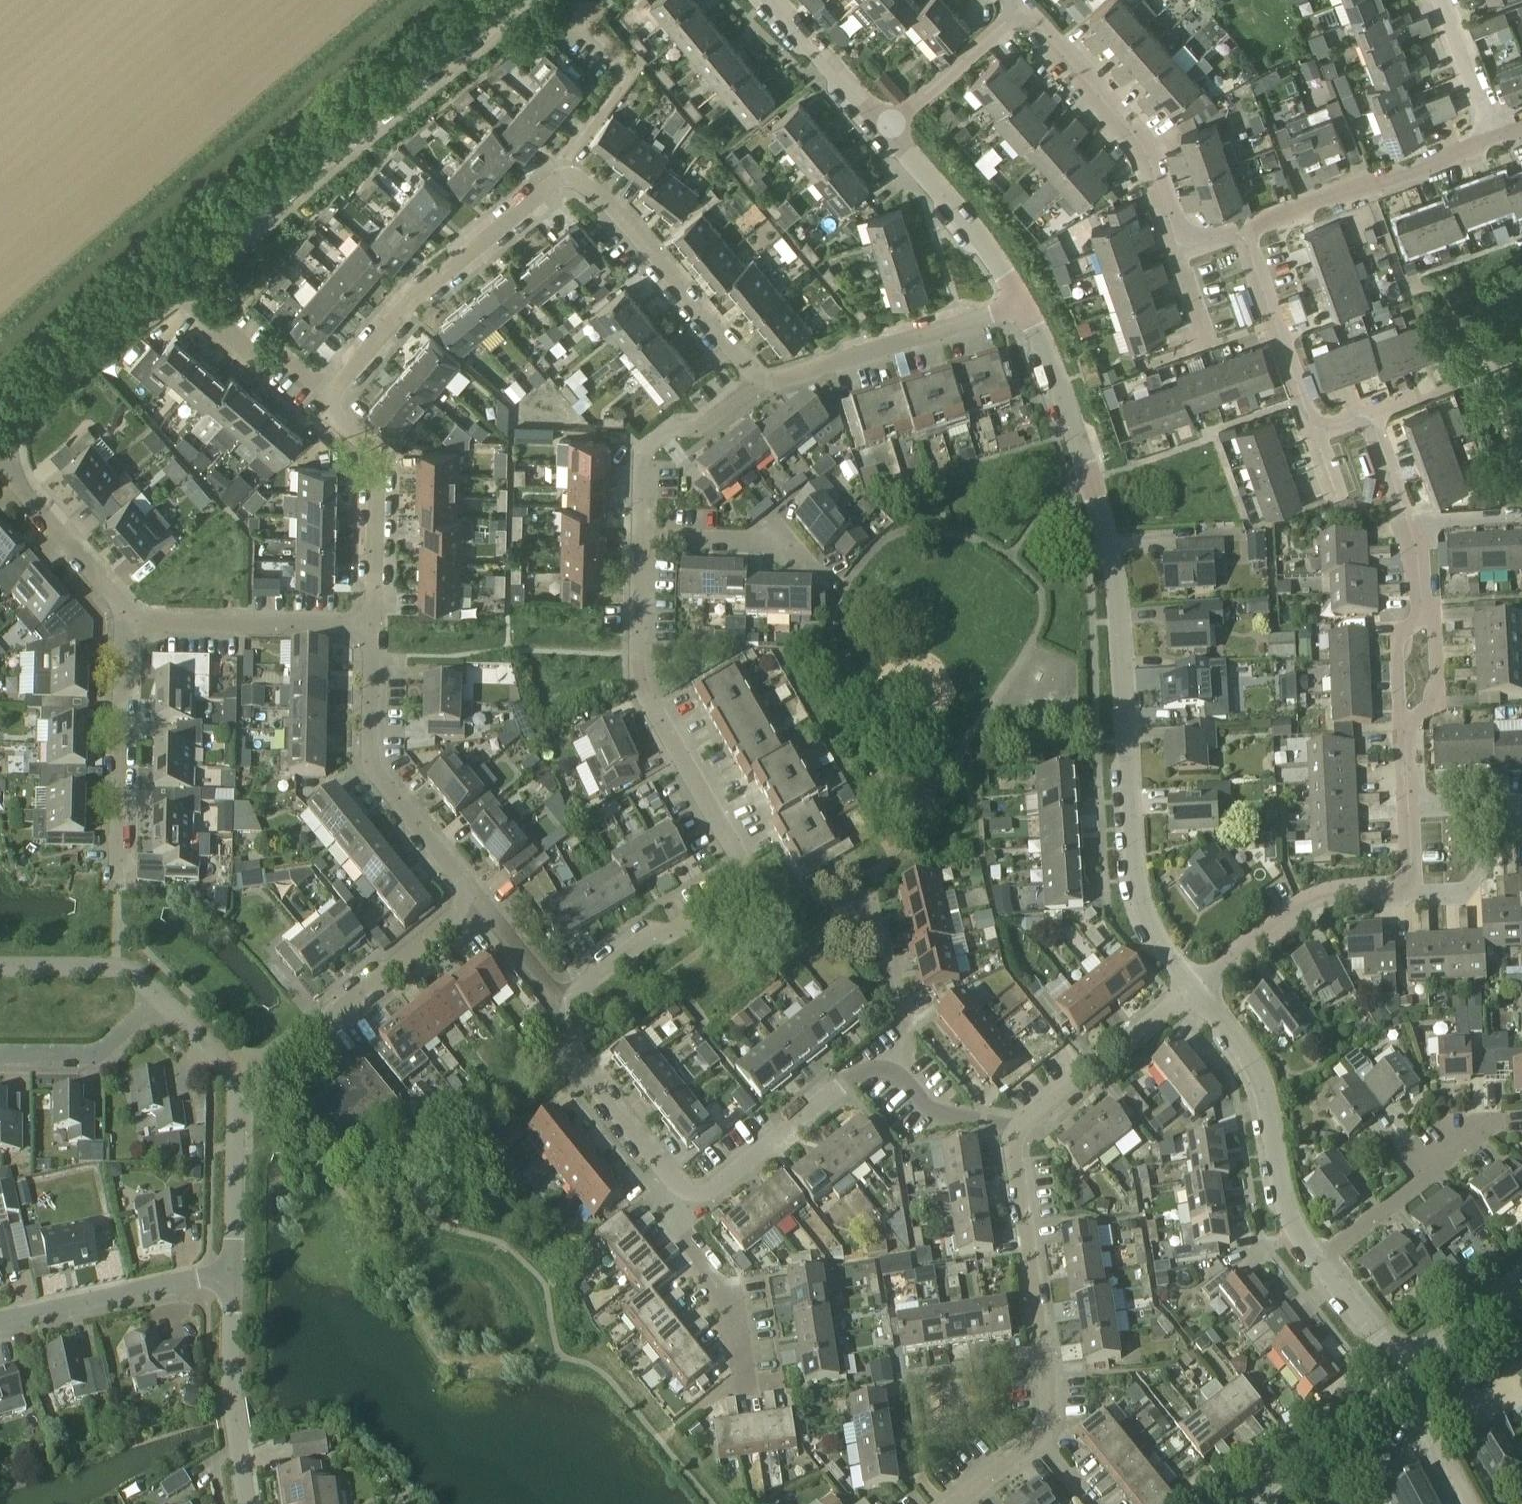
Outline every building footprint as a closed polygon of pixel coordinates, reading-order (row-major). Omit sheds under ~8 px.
[(690,0),(654,0),(652,2),(666,19),(690,0)] [(666,19),(680,36),(707,14),(695,0),(690,0),(666,19)] [(822,0),(804,0),(813,11),(824,2),(822,0)] [(894,0),(860,0),(852,8),(867,25),(876,17),(894,0)] [(909,18),(921,7),(920,7),(914,0),(894,0),(876,17),(891,34),(909,18)] [(954,8),(947,0),(928,0),(920,7),(921,7),(909,18),(924,35),(954,8)] [(1075,18),(1090,11),(1085,0),(1070,0),(1068,1),(1075,18)] [(1133,7),(1126,0),(1109,0),(1091,15),(1099,25),(1085,37),(1091,44),(1133,7)] [(1388,5),(1386,0),(1347,0),(1354,18),(1388,5)] [(1363,39),(1413,20),(1409,10),(1392,16),(1388,5),(1354,18),(1363,39)] [(1119,47),(1146,22),(1133,7),(1091,44),(1097,51),(1111,38),(1119,47)] [(924,35),(939,52),(934,57),(942,65),(958,51),(951,42),(959,35),(962,37),(966,36),(969,33),(971,29),(968,26),(969,25),(954,8),(924,35)] [(1510,23),(1505,10),(1482,19),(1487,32),(1510,23)] [(836,20),(829,12),(821,19),(828,28),(836,20)] [(694,53),(721,30),(707,14),(680,36),(694,53)] [(1413,20),(1363,39),(1371,60),(1404,47),(1400,36),(1416,30),(1421,28),(1422,33),(1434,29),(1428,14),(1413,20)] [(829,28),(836,37),(845,30),(837,21),(829,28)] [(1118,75),(1160,38),(1146,22),(1119,47),(1126,55),(1112,68),(1118,75)] [(708,69),(734,47),(721,30),(694,53),(708,69)] [(629,37),(635,44),(642,39),(636,32),(629,37)] [(530,43),(524,36),(516,43),(522,49),(530,43)] [(1146,77),(1173,53),(1160,38),(1118,75),(1124,81),(1138,68),(1146,77)] [(642,39),(635,44),(642,52),(649,47),(647,45),(642,39)] [(708,69),(721,86),(748,64),(734,47),(708,69)] [(1419,66),(1429,62),(1425,52),(1409,58),(1404,47),(1371,60),(1379,81),(1379,82),(1419,66)] [(1145,105),(1187,68),(1173,53),(1146,77),(1154,86),(1139,98),(1145,105)] [(987,97),(1028,61),(1023,54),(1008,66),(1000,57),(973,81),(987,97)] [(1315,56),(1301,61),(1304,69),(1318,64),(1315,56)] [(1499,66),(1511,98),(1521,94),(1521,57),(1499,66)] [(885,67),(879,60),(871,68),(877,75),(885,67)] [(1023,92),(1024,93),(1028,89),(1020,80),(1035,67),(1028,61),(987,97),(1000,112),(1023,92)] [(496,68),(501,75),(509,68),(503,62),(496,68)] [(748,64),(721,86),(735,103),(762,80),(748,64)] [(569,105),(584,88),(558,65),(543,82),(569,105)] [(670,72),(664,65),(657,70),(663,78),(670,72)] [(1377,107),(1410,93),(1406,82),(1423,76),(1419,66),(1379,82),(1379,81),(1368,85),(1377,107)] [(496,68),(489,74),(494,80),(501,75),(496,68)] [(1145,105),(1151,112),(1165,99),(1173,108),(1177,105),(1187,116),(1194,112),(1203,106),(1214,100),(1201,84),(1187,68),(1145,105)] [(1325,75),(1330,93),(1341,90),(1348,115),(1359,112),(1348,69),(1325,75)] [(670,72),(663,78),(670,85),(676,80),(670,72)] [(1268,86),(1262,74),(1251,80),(1257,92),(1268,86)] [(762,80),(735,103),(749,120),(776,98),(762,80)] [(569,105),(543,82),(529,99),(555,121),(569,105)] [(885,91),(896,103),(907,94),(896,82),(885,91)] [(1009,132),(1051,95),(1045,88),(1031,101),(1024,93),(1023,92),(1000,112),(995,116),(1009,132)] [(468,101),(475,95),(470,89),(463,95),(468,101)] [(1385,128),(1435,108),(1453,101),(1449,90),(1431,98),(1415,104),(1410,93),(1377,107),(1385,128)] [(468,101),(463,95),(455,101),(460,108),(468,101)] [(1028,144),(1027,143),(1050,123),(1042,115),(1057,102),(1051,95),(1009,132),(1023,148),(1028,144)] [(555,121),(529,99),(515,115),(541,137),(555,121)] [(697,106),(691,99),(685,104),(691,111),(697,106)] [(1214,100),(1203,106),(1208,115),(1220,108),(1215,99),(1214,100)] [(1385,128),(1393,149),(1427,136),(1422,124),(1439,118),(1458,112),(1453,101),(1435,108),(1385,128)] [(773,124),(788,141),(814,119),(800,102),(773,124)] [(1308,113),(1331,173),(1341,169),(1335,153),(1347,149),(1341,135),(1352,131),(1342,104),(1330,109),(1333,115),(1312,123),(1308,113)] [(678,105),(671,114),(682,122),(687,116),(678,105)] [(697,106),(691,111),(697,118),(704,113),(697,106)] [(1208,115),(1203,106),(1194,112),(1199,121),(1209,116),(1208,115)] [(959,119),(950,108),(941,115),(950,126),(959,119)] [(611,156),(633,127),(614,113),(592,141),(611,156)] [(1321,177),(1331,173),(1308,113),(1286,121),(1288,125),(1277,129),(1287,156),(1298,151),(1304,165),(1315,161),(1321,177)] [(515,115),(501,131),(519,147),(519,148),(526,155),(541,137),(515,115)] [(1040,158),(1082,122),(1077,115),(1062,128),(1054,119),(1050,123),(1027,143),(1028,144),(1040,158)] [(428,123),(433,130),(441,123),(435,117),(428,123)] [(814,119),(788,141),(801,158),(828,136),(814,119)] [(1054,174),(1081,150),(1074,141),(1088,128),(1082,122),(1040,158),(1054,174)] [(426,136),(433,130),(428,123),(421,129),(405,142),(415,152),(429,140),(426,136)] [(1171,161),(1224,143),(1217,123),(1182,135),(1186,146),(1168,153),(1171,161)] [(501,131),(494,124),(479,141),(505,164),(519,148),(519,147),(501,131)] [(629,170),(651,141),(633,127),(611,156),(629,170)] [(963,143),(970,137),(963,128),(956,134),(963,143)] [(719,132),(713,137),(719,145),(725,140),(719,132)] [(828,136),(801,158),(815,174),(842,152),(828,136)] [(505,164),(479,141),(465,157),(491,180),(505,164)] [(629,170),(646,183),(647,183),(663,163),(664,163),(670,156),(651,141),(629,170)] [(1196,174),(1230,162),(1224,143),(1171,161),(1174,169),(1192,163),(1196,174)] [(399,146),(393,154),(400,159),(406,152),(399,146)] [(1067,189),(1109,152),(1104,146),(1089,158),(1081,150),(1054,174),(1067,189)] [(1275,149),(1265,153),(1270,166),(1280,162),(1275,149)] [(842,152),(815,174),(829,191),(856,169),(842,152)] [(1115,159),(1109,152),(1067,189),(1081,205),(1109,181),(1101,172),(1115,159)] [(995,164),(985,153),(977,160),(976,161),(990,177),(991,176),(999,169),(995,164)] [(491,180),(465,157),(450,174),(476,197),(491,180)] [(1184,200),(1237,182),(1230,162),(1196,174),(1199,185),(1181,191),(1184,200)] [(681,177),(664,163),(663,163),(647,183),(646,183),(641,190),(659,205),(681,177)] [(745,176),(751,171),(745,163),(738,168),(745,176)] [(856,169),(829,191),(843,208),(870,186),(856,169)] [(745,176),(751,184),(757,179),(751,171),(745,176)] [(1517,206),(1507,178),(1505,171),(1477,181),(1489,215),(1516,206),(1517,206)] [(1507,178),(1517,206),(1516,206),(1519,213),(1521,212),(1521,173),(1507,178)] [(367,185),(373,190),(374,188),(379,182),(374,177),(367,185)] [(700,191),(681,177),(659,205),(678,219),(700,191)] [(426,178),(411,195),(437,218),(452,200),(426,178)] [(1018,178),(1004,191),(1010,198),(1024,186),(1018,178)] [(1489,215),(1477,181),(1449,191),(1452,198),(1462,225),(1465,233),(1462,225),(1489,215)] [(1244,202),(1237,182),(1184,200),(1187,208),(1205,202),(1209,214),(1244,202)] [(390,192),(379,183),(375,189),(386,198),(390,192)] [(367,185),(361,192),(367,197),(373,190),(367,185)] [(721,197),(711,185),(701,199),(708,208),(721,197)] [(1100,249),(1152,231),(1149,222),(1131,228),(1128,218),(1140,214),(1135,199),(1133,200),(1131,193),(1126,196),(1097,212),(1098,213),(1094,214),(1090,216),(1094,228),(1093,228),(1100,249)] [(437,218),(411,195),(397,211),(423,234),(437,218)] [(772,210),(779,204),(772,197),(766,202),(772,210)] [(1465,233),(1462,225),(1452,198),(1425,208),(1437,243),(1465,233)] [(334,212),(340,205),(333,199),(328,206),(334,212)] [(772,210),(778,217),(785,212),(779,204),(772,210)] [(334,212),(328,206),(320,214),(327,220),(334,212)] [(869,218),(875,240),(909,230),(902,208),(869,218)] [(1437,243),(1425,208),(1397,218),(1410,252),(1437,243)] [(423,234),(397,211),(383,227),(409,250),(423,234)] [(691,252),(719,230),(703,211),(676,234),(691,252)] [(842,225),(848,233),(859,225),(853,217),(842,225)] [(1493,226),(1499,242),(1512,237),(1506,221),(1493,226)] [(1315,262),(1350,249),(1340,222),(1305,234),(1315,262)] [(383,227),(369,243),(369,244),(388,260),(387,261),(395,267),(409,250),(383,227)] [(553,244),(576,272),(603,250),(583,227),(575,234),(572,229),(553,244)] [(705,270),(733,247),(719,230),(691,252),(705,270)] [(909,230),(875,240),(882,260),(915,250),(909,230)] [(1106,268),(1141,256),(1137,245),(1155,239),(1152,231),(1100,249),(1106,268)] [(1071,259),(1057,232),(1038,243),(1051,266),(1053,265),(1066,260),(1071,259)] [(784,234),(774,241),(786,256),(796,249),(784,234)] [(369,244),(369,243),(362,236),(347,254),(373,277),(387,261),(388,260),(369,244)] [(309,249),(316,242),(309,237),(303,244),(309,249)] [(809,254),(815,248),(808,240),(802,245),(809,254)] [(309,249),(303,244),(297,251),(303,257),(309,249)] [(576,272),(553,244),(536,259),(559,287),(576,272)] [(747,265),(747,264),(733,247),(705,270),(720,288),(728,282),(727,281),(747,265)] [(809,254),(814,261),(821,255),(815,248),(809,254)] [(1325,289),(1360,277),(1350,249),(1315,262),(1325,289)] [(915,250),(882,260),(888,281),(921,271),(915,250)] [(373,277),(347,254),(333,270),(359,293),(373,277)] [(1113,287),(1166,269),(1163,261),(1144,267),(1141,256),(1106,268),(1113,287)] [(747,264),(747,265),(727,281),(728,282),(742,299),(770,276),(754,258),(747,264)] [(536,259),(519,273),(518,273),(535,294),(534,294),(540,302),(559,287),(536,259)] [(1053,265),(1059,283),(1072,279),(1066,260),(1053,265)] [(359,293),(333,270),(326,264),(323,268),(330,274),(319,286),(345,309),(359,293)] [(518,273),(519,273),(513,265),(494,281),(517,308),(534,294),(535,294),(518,273)] [(837,274),(831,267),(824,272),(830,279),(837,274)] [(281,282),(288,275),(281,269),(275,277),(281,282)] [(1119,307),(1154,295),(1150,284),(1168,278),(1166,269),(1113,287),(1119,307)] [(921,271),(888,281),(895,302),(928,292),(921,271)] [(837,274),(830,279),(836,288),(843,282),(837,274)] [(756,317),(784,294),(770,276),(742,299),(756,317)] [(281,282),(275,277),(268,284),(275,290),(281,282)] [(1369,304),(1360,277),(1325,289),(1335,317),(1369,304)] [(517,308),(494,281),(477,295),(500,323),(506,331),(510,327),(504,319),(517,308)] [(1060,285),(1064,295),(1073,292),(1069,281),(1060,285)] [(345,309),(319,286),(305,303),(331,325),(345,309)] [(614,327),(640,305),(626,288),(599,310),(614,327)] [(832,315),(842,306),(832,293),(821,302),(832,315)] [(771,334),(799,311),(784,294),(756,317),(771,334)] [(500,323),(477,295),(459,310),(482,337),(497,325),(504,333),(506,331),(500,323)] [(1126,326),(1179,308),(1176,299),(1158,306),(1154,295),(1119,307),(1126,326)] [(331,325),(305,303),(290,320),(316,343),(331,325)] [(627,344),(654,322),(640,305),(614,327),(627,344)] [(869,313),(862,305),(856,311),(862,319),(863,319),(869,313)] [(1126,326),(1133,346),(1167,334),(1163,322),(1182,316),(1179,308),(1126,326)] [(278,309),(270,319),(286,333),(306,351),(314,341),(294,323),(290,320),(278,309)] [(482,337),(459,310),(441,325),(454,340),(450,344),(461,354),(464,352),(482,337)] [(799,311),(771,334),(786,352),(813,329),(799,311)] [(641,360),(668,338),(654,322),(627,344),(641,360)] [(1412,366),(1439,356),(1427,322),(1400,331),(1412,366)] [(1412,366),(1400,331),(1372,341),(1370,334),(1369,334),(1382,368),(1381,369),(1384,376),(1412,366)] [(1355,378),(1381,369),(1382,368),(1369,334),(1342,343),(1355,378)] [(151,365),(168,380),(192,353),(174,337),(161,352),(151,344),(130,368),(141,377),(151,365)] [(447,382),(458,368),(467,375),(470,371),(432,337),(416,355),(447,382)] [(655,377),(682,355),(668,338),(641,360),(655,377)] [(550,346),(558,356),(568,348),(560,339),(550,346)] [(1263,346),(1273,374),(1280,371),(1270,343),(1263,346)] [(1355,378),(1342,343),(1314,353),(1316,359),(1327,387),(1327,388),(1355,378)] [(1263,346),(1234,356),(1246,391),(1275,381),(1273,374),(1263,346)] [(192,353),(168,380),(185,395),(209,368),(192,353)] [(552,362),(545,354),(538,360),(545,368),(552,362)] [(1011,364),(1007,354),(998,356),(1001,367),(1011,364)] [(447,382),(416,355),(401,372),(432,399),(447,382)] [(696,372),(682,355),(655,377),(669,394),(696,372)] [(948,372),(950,379),(952,378),(957,394),(957,395),(962,410),(965,419),(1013,404),(1009,392),(1007,383),(1004,375),(1001,367),(998,356),(948,372)] [(1095,356),(1081,360),(1089,384),(1103,379),(1095,356)] [(1246,391),(1234,356),(1206,365),(1218,401),(1246,391)] [(1327,387),(1316,359),(1309,361),(1319,390),(1327,387)] [(1013,372),(1011,364),(1001,367),(1004,375),(1013,372)] [(1218,401),(1206,365),(1177,375),(1180,382),(1190,410),(1218,401)] [(209,368),(185,395),(203,410),(206,407),(206,406),(226,383),(226,382),(209,368)] [(432,399),(401,372),(386,389),(417,416),(432,399)] [(1004,375),(1007,383),(1016,381),(1013,372),(1004,375)] [(226,382),(226,383),(206,406),(206,407),(223,421),(250,390),(232,375),(226,382)] [(505,388),(516,400),(527,390),(517,378),(505,388)] [(912,425),(914,434),(917,441),(967,425),(965,419),(962,410),(957,395),(957,394),(952,378),(950,379),(927,386),(904,393),(902,394),(907,409),(907,410),(912,425)] [(573,388),(567,381),(560,386),(566,394),(573,388)] [(1007,383),(1009,392),(1018,389),(1016,381),(1007,383)] [(1190,410),(1180,382),(1152,392),(1164,427),(1193,417),(1190,410)] [(1104,387),(1107,395),(1116,392),(1113,384),(1104,387)] [(902,386),(852,402),(855,412),(855,413),(857,420),(860,429),(863,437),(866,449),(914,434),(912,425),(907,410),(907,409),(902,394),(904,393),(902,386)] [(573,388),(566,394),(573,402),(580,396),(573,388)] [(417,416),(386,389),(371,407),(386,421),(378,430),(400,449),(408,439),(402,433),(417,416)] [(1018,389),(1009,392),(1013,404),(1022,401),(1018,389)] [(250,390),(223,421),(240,436),(267,405),(250,390)] [(813,439),(830,425),(834,429),(843,422),(832,392),(815,407),(807,397),(790,411),(813,439)] [(1164,427),(1152,392),(1123,401),(1136,437),(1164,427)] [(855,412),(852,402),(842,405),(845,415),(855,412)] [(267,405),(240,436),(257,451),(284,420),(267,405)] [(1021,416),(1027,419),(1033,417),(1030,407),(1020,411),(1021,416)] [(1415,447),(1449,435),(1439,407),(1405,420),(1415,447)] [(497,408),(497,422),(510,422),(510,409),(497,408)] [(813,439),(790,411),(774,425),(796,452),(813,439)] [(848,423),(857,420),(855,413),(855,412),(845,415),(848,423)] [(605,418),(605,423),(624,423),(625,415),(610,414),(605,418)] [(1468,428),(1464,418),(1463,418),(1454,421),(1458,432),(1468,429),(1468,428)] [(1248,461),(1283,448),(1273,419),(1237,432),(1248,461)] [(284,420),(257,451),(275,466),(302,436),(284,420)] [(857,420),(848,423),(851,431),(860,429),(857,420)] [(444,438),(452,445),(470,446),(470,437),(473,434),(458,421),(444,438)] [(983,436),(994,434),(990,421),(980,424),(983,436)] [(759,427),(752,432),(757,439),(771,456),(779,467),(796,452),(774,425),(764,433),(759,427)] [(62,466),(76,483),(105,458),(90,442),(97,437),(88,427),(69,444),(77,453),(62,466)] [(157,450),(165,441),(153,428),(144,437),(157,450)] [(752,432),(749,428),(732,442),(755,470),(771,456),(757,439),(752,432)] [(851,431),(853,440),(863,437),(860,429),(851,431)] [(183,434),(175,443),(180,448),(188,438),(183,434)] [(1424,475),(1459,462),(1449,435),(1415,447),(1424,475)] [(863,437),(853,440),(857,452),(866,449),(863,437)] [(570,462),(612,464),(612,448),(607,447),(607,441),(571,440),(570,462)] [(755,470),(732,442),(715,456),(738,484),(755,470)] [(1258,488),(1293,476),(1283,448),(1248,461),(1258,488)] [(210,458),(202,450),(194,459),(202,467),(210,458)] [(419,456),(419,472),(460,473),(460,451),(424,450),(424,457),(419,456)] [(977,460),(974,451),(960,455),(963,464),(977,460)] [(172,478),(184,468),(172,453),(160,463),(172,478)] [(738,484),(715,456),(698,470),(705,479),(695,488),(713,509),(715,509),(725,501),(722,497),(738,484)] [(105,458),(76,483),(91,500),(106,486),(114,495),(133,479),(125,469),(119,475),(105,458)] [(837,469),(829,459),(812,472),(821,482),(837,469)] [(612,464),(570,462),(570,484),(611,485),(611,469),(607,469),(607,465),(612,465),(612,464)] [(1424,475),(1434,502),(1469,490),(1459,462),(1424,475)] [(508,473),(508,464),(495,464),(495,473),(508,473)] [(298,467),(297,491),(336,492),(336,468),(298,467)] [(515,482),(526,483),(527,467),(516,467),(515,482)] [(460,473),(419,472),(418,474),(423,474),(423,478),(418,478),(418,494),(459,495),(460,473)] [(200,506),(211,496),(191,473),(180,483),(200,506)] [(221,490),(230,480),(231,479),(224,473),(215,484),(221,490)] [(882,486),(879,476),(863,481),(866,491),(882,486)] [(1303,505),(1293,476),(1258,488),(1268,517),(1303,505)] [(133,479),(114,495),(121,504),(103,520),(117,537),(145,513),(131,496),(141,488),(133,479)] [(245,493),(231,480),(220,493),(233,506),(245,493)] [(811,539),(839,516),(831,507),(839,500),(824,480),(795,502),(805,515),(797,522),(811,539)] [(564,505),(606,507),(606,501),(611,501),(611,485),(570,484),(569,505),(564,504),(564,505)] [(508,496),(509,486),(499,486),(499,496),(508,496)] [(243,502),(247,507),(252,502),(257,506),(266,496),(257,487),(243,502)] [(336,492),(297,491),(297,513),(335,515),(336,492)] [(459,495),(418,494),(418,510),(422,510),(422,516),(459,517),(459,516),(459,495)] [(508,496),(499,496),(499,507),(508,507),(508,496)] [(514,526),(524,526),(524,504),(514,504),(514,526)] [(564,527),(600,528),(600,522),(605,523),(606,507),(564,505),(564,527)] [(145,513),(117,537),(132,554),(147,541),(155,550),(174,533),(166,524),(160,529),(145,513)] [(335,515),(297,513),(296,536),(335,537),(335,515)] [(839,516),(811,539),(825,556),(835,548),(846,561),(869,543),(844,513),(839,516)] [(251,515),(250,527),(258,527),(259,516),(251,515)] [(459,516),(459,517),(422,516),(422,532),(427,532),(427,537),(463,538),(464,516),(459,516)] [(10,536),(0,524),(0,544),(10,536)] [(514,526),(514,536),(524,537),(524,526),(514,526)] [(498,539),(507,539),(508,527),(498,527),(498,539)] [(600,534),(600,528),(564,527),(563,549),(605,550),(605,534),(600,534)] [(1322,558),(1368,555),(1368,551),(1367,535),(1321,538),(1322,558)] [(0,544),(0,589),(17,575),(9,566),(25,552),(10,536),(0,544)] [(335,537),(296,536),(296,559),(334,560),(335,537)] [(1509,574),(1521,574),(1521,536),(1508,537),(1509,574)] [(463,538),(427,537),(426,543),(422,543),(421,559),(462,560),(463,538)] [(1263,537),(1248,538),(1249,555),(1264,554),(1263,537)] [(1479,538),(1480,576),(1509,574),(1508,537),(1479,538)] [(1449,578),(1480,576),(1479,538),(1448,540),(1448,546),(1449,570),(1449,578)] [(498,539),(498,550),(507,550),(507,539),(498,539)] [(1165,558),(1167,592),(1215,590),(1213,557),(1225,557),(1224,541),(1196,543),(1197,557),(1165,558)] [(1449,570),(1448,546),(1438,547),(1439,571),(1449,570)] [(605,550),(563,549),(563,570),(604,571),(604,555),(600,555),(600,551),(605,551),(605,550)] [(1379,551),(1379,559),(1391,558),(1391,554),(1391,550),(1379,551)] [(1379,559),(1379,551),(1368,551),(1368,555),(1368,559),(1379,559)] [(1323,577),(1331,577),(1331,576),(1369,575),(1369,574),(1368,559),(1368,555),(1322,558),(1323,577)] [(523,569),(523,558),(513,558),(513,569),(523,569)] [(334,560),(296,559),(295,583),(333,584),(334,560)] [(462,560),(421,559),(421,560),(426,560),(426,564),(421,564),(421,581),(462,582),(462,560)] [(705,603),(706,568),(683,567),(683,574),(678,574),(678,572),(677,572),(677,579),(676,608),(677,608),(677,602),(705,603)] [(706,568),(705,603),(726,604),(727,568),(706,568)] [(748,582),(749,582),(749,569),(727,568),(726,604),(747,604),(748,604),(748,582)] [(0,589),(0,593),(6,600),(12,595),(26,611),(59,583),(48,576),(47,578),(40,570),(25,584),(17,575),(0,589)] [(604,571),(563,570),(562,593),(599,594),(599,587),(604,587),(604,571)] [(506,583),(507,572),(497,572),(497,582),(506,583)] [(280,574),(253,574),(252,591),(279,592),(280,574)] [(1377,574),(1369,574),(1369,575),(1331,576),(1331,577),(1332,596),(1378,594),(1377,590),(1377,574)] [(462,582),(421,581),(420,596),(425,597),(425,603),(461,604),(462,582)] [(1478,581),(1469,581),(1469,595),(1479,594),(1478,581)] [(506,583),(497,582),(497,593),(506,593),(506,583)] [(770,583),(749,582),(748,582),(748,604),(747,604),(747,618),(769,618),(770,583)] [(43,643),(68,634),(54,617),(69,604),(55,587),(59,583),(26,611),(40,628),(34,633),(43,643)] [(769,618),(790,619),(792,583),(770,583),(769,618)] [(792,583),(790,619),(813,620),(813,614),(826,615),(827,592),(814,591),(814,584),(792,583)] [(1389,597),(1389,589),(1377,590),(1378,594),(1378,598),(1389,597)] [(1389,589),(1389,597),(1401,597),(1401,592),(1401,589),(1389,589)] [(1378,594),(1332,596),(1333,616),(1379,614),(1378,598),(1378,594)] [(1168,621),(1170,653),(1210,651),(1209,629),(1223,628),(1222,604),(1186,606),(1186,620),(1168,621)] [(1476,637),(1521,635),(1521,615),(1475,618),(1476,634),(1476,637)] [(1306,638),(1312,633),(1311,626),(1299,627),(1299,628),(1300,639),(1306,638)] [(726,633),(726,645),(746,645),(746,633),(726,633)] [(1331,665),(1369,664),(1367,633),(1330,635),(1331,665)] [(68,634),(43,643),(27,648),(26,656),(34,656),(34,677),(87,679),(88,657),(68,656),(68,634)] [(1464,634),(1453,635),(1453,638),(1453,643),(1465,642),(1464,634)] [(1464,634),(1465,642),(1476,642),(1476,637),(1476,634),(1464,634)] [(1521,655),(1521,642),(1521,635),(1476,637),(1476,642),(1477,657),(1521,655)] [(1295,637),(1270,638),(1271,660),(1296,659),(1295,637)] [(294,645),(293,667),(329,668),(330,646),(294,645)] [(245,667),(254,667),(254,665),(254,654),(253,654),(245,654),(245,667)] [(1521,675),(1521,655),(1477,657),(1478,672),(1478,677),(1521,675)] [(739,671),(741,670),(749,666),(743,657),(734,662),(739,671)] [(159,700),(196,701),(196,680),(210,680),(211,659),(175,658),(175,678),(159,678),(159,688),(156,688),(153,700),(159,700)] [(732,675),(739,671),(734,662),(727,666),(732,675)] [(1179,681),(1163,681),(1165,710),(1199,708),(1212,707),(1211,680),(1219,679),(1218,664),(1178,667),(1179,681)] [(1333,695),(1370,693),(1369,664),(1331,665),(1333,695)] [(719,671),(724,680),(732,675),(727,666),(719,671)] [(245,667),(244,680),(254,680),(254,667),(245,667)] [(329,668),(293,667),(293,689),(328,690),(329,668)] [(462,704),(463,682),(467,683),(467,670),(437,669),(437,681),(427,681),(426,703),(462,704)] [(709,688),(698,695),(723,738),(744,726),(766,714),(741,670),(739,671),(732,675),(724,680),(716,684),(709,688)] [(711,675),(716,684),(724,680),(719,671),(711,675)] [(1478,680),(1478,677),(1478,672),(1466,673),(1467,681),(1478,680)] [(1466,673),(1455,673),(1455,678),(1455,682),(1467,681),(1466,673)] [(709,688),(716,684),(711,675),(704,679),(709,688)] [(1479,696),(1521,694),(1521,675),(1478,677),(1478,680),(1479,696)] [(87,679),(34,677),(33,698),(25,698),(25,711),(41,711),(66,712),(67,700),(87,701),(87,679)] [(1282,679),(1282,703),(1287,703),(1287,704),(1298,703),(1296,678),(1286,678),(1286,679),(1282,679)] [(704,679),(692,686),(698,695),(709,688),(704,679)] [(254,709),(254,689),(242,688),(242,709),(254,709)] [(210,696),(210,701),(237,702),(238,689),(233,689),(229,690),(226,693),(225,697),(210,696)] [(328,690),(293,689),(292,711),(328,711),(328,690)] [(1372,724),(1370,693),(1333,695),(1334,725),(1372,724)] [(196,701),(159,700),(158,722),(178,723),(178,735),(203,735),(203,723),(195,723),(196,701)] [(462,704),(426,703),(425,726),(436,726),(436,738),(465,739),(466,727),(474,727),(474,705),(462,705),(462,704)] [(66,712),(41,711),(41,717),(34,717),(34,724),(49,724),(48,746),(86,747),(86,724),(66,724),(66,712)] [(244,711),(244,723),(253,723),(253,711),(244,711)] [(328,711),(292,711),(292,723),(283,723),(283,731),(285,731),(285,732),(327,733),(328,711)] [(744,726),(723,738),(749,784),(755,780),(754,779),(768,770),(769,770),(783,762),(791,757),(778,736),(766,714),(744,726)] [(586,764),(586,765),(597,759),(630,744),(621,724),(618,725),(613,715),(579,730),(584,741),(588,740),(597,759),(586,764)] [(1274,723),(1275,736),(1291,735),(1291,722),(1274,723)] [(237,723),(224,723),(224,736),(236,736),(237,723)] [(1166,741),(1168,773),(1208,771),(1207,751),(1217,750),(1216,726),(1189,727),(1189,740),(1166,741)] [(1464,731),(1466,768),(1495,767),(1494,738),(1495,738),(1494,730),(1464,731)] [(1464,731),(1433,733),(1436,770),(1466,768),(1464,731)] [(327,733),(285,732),(284,754),(327,754),(327,733)] [(203,735),(178,735),(167,735),(167,746),(157,746),(157,768),(194,769),(195,747),(203,747),(203,735)] [(235,769),(236,737),(225,736),(225,769),(235,769)] [(1495,738),(1494,738),(1495,767),(1496,775),(1521,773),(1521,736),(1495,738)] [(237,740),(237,753),(245,753),(245,741),(244,740),(237,740)] [(630,744),(597,759),(586,765),(596,785),(602,782),(607,793),(642,777),(637,766),(640,765),(630,744)] [(1355,760),(1354,744),(1308,746),(1309,766),(1355,764),(1355,760)] [(86,747),(48,746),(48,767),(40,767),(39,779),(65,780),(65,768),(85,769),(86,747)] [(429,783),(443,800),(471,777),(457,760),(460,758),(452,748),(445,754),(446,754),(435,763),(442,772),(429,783)] [(327,754),(284,754),(284,756),(279,756),(279,776),(326,777),(327,754)] [(791,757),(783,762),(769,770),(768,770),(754,779),(755,780),(779,822),(780,824),(794,816),(795,815),(809,808),(817,803),(823,799),(797,754),(791,757)] [(528,775),(541,764),(535,756),(522,768),(528,775)] [(1355,768),(1367,768),(1366,759),(1355,760),(1355,764),(1355,768)] [(1378,759),(1366,759),(1367,768),(1379,767),(1378,763),(1378,759)] [(543,764),(530,775),(538,783),(549,773),(543,764)] [(1355,764),(1309,766),(1310,785),(1356,783),(1355,768),(1355,764)] [(194,769),(157,768),(156,790),(177,791),(176,803),(214,803),(214,791),(194,791),(194,769)] [(1037,771),(1038,795),(1076,793),(1075,770),(1037,771)] [(990,773),(983,774),(983,787),(991,787),(990,773)] [(841,774),(826,783),(832,794),(848,786),(845,781),(841,774)] [(471,777),(443,800),(457,818),(469,808),(476,817),(489,807),(496,801),(488,792),(485,794),(471,777)] [(65,780),(39,779),(39,792),(47,792),(47,814),(84,814),(85,792),(64,792),(65,780)] [(1357,799),(1356,783),(1310,785),(1311,805),(1357,803),(1357,799)] [(1169,800),(1169,801),(1171,834),(1219,832),(1218,804),(1231,803),(1230,785),(1198,786),(1198,798),(1169,800)] [(638,792),(642,799),(651,794),(647,787),(638,792)] [(323,828),(351,806),(337,789),(309,811),(323,828)] [(1076,793),(1038,795),(1038,818),(1077,816),(1076,793)] [(542,807),(563,828),(576,816),(555,795),(542,807)] [(1369,806),(1380,806),(1380,801),(1380,797),(1368,798),(1369,806)] [(1357,803),(1357,807),(1369,806),(1368,798),(1357,799),(1357,803)] [(496,801),(489,807),(476,817),(484,826),(472,836),(486,853),(514,830),(524,823),(510,805),(503,811),(496,801)] [(214,803),(176,803),(173,803),(173,814),(156,814),(155,836),(193,837),(193,815),(201,815),(202,803),(214,804),(214,803)] [(608,809),(613,817),(622,811),(618,803),(608,809)] [(842,846),(817,803),(809,808),(795,815),(794,816),(780,824),(779,822),(773,826),(799,871),(810,864),(817,860),(825,856),(833,851),(840,847),(842,846)] [(991,821),(990,803),(982,804),(983,821),(991,821)] [(1357,803),(1311,805),(1312,824),(1358,822),(1357,807),(1357,803)] [(233,821),(243,821),(253,816),(248,804),(234,804),(233,821)] [(337,845),(365,823),(351,806),(323,828),(337,845)] [(608,809),(600,814),(605,821),(613,817),(608,809)] [(84,814),(47,814),(46,848),(72,849),(73,836),(83,837),(84,814)] [(1077,816),(1038,818),(1039,840),(1078,839),(1077,816)] [(233,821),(218,820),(218,835),(233,835),(232,833),(233,821)] [(233,821),(232,833),(241,833),(242,821),(243,821),(233,821)] [(1002,833),(1001,821),(989,822),(990,834),(1002,833)] [(1358,822),(1312,824),(1313,843),(1359,841),(1359,837),(1358,822)] [(351,862),(378,839),(365,823),(337,845),(351,862)] [(668,870),(688,858),(671,828),(651,839),(668,870)] [(514,830),(486,853),(501,871),(525,851),(532,860),(539,855),(531,845),(528,847),(514,830)] [(542,840),(546,849),(567,839),(563,830),(542,840)] [(668,870),(651,839),(650,840),(646,832),(637,838),(641,845),(632,850),(650,880),(668,870)] [(575,840),(580,847),(589,840),(583,833),(575,840)] [(1286,836),(1287,845),(1301,845),(1301,839),(1296,839),(1296,835),(1286,836)] [(193,837),(155,836),(155,858),(164,859),(164,871),(166,871),(166,881),(200,882),(200,859),(192,859),(193,837)] [(1264,849),(1272,846),(1272,836),(1254,837),(1254,849),(1264,849)] [(1370,837),(1370,845),(1382,844),(1382,840),(1382,836),(1370,837)] [(1359,845),(1370,845),(1370,837),(1359,837),(1359,841),(1359,845)] [(351,862),(364,879),(392,856),(378,839),(351,862)] [(1078,839),(1039,840),(1040,863),(1079,862),(1078,839)] [(575,840),(568,846),(573,852),(580,847),(575,840)] [(1359,841),(1313,843),(1314,863),(1360,861),(1359,845),(1359,841)] [(840,847),(846,856),(855,851),(850,842),(842,846),(840,847)] [(1215,846),(1190,865),(1197,874),(1181,886),(1200,912),(1235,886),(1216,861),(1223,857),(1215,846)] [(833,851),(838,860),(843,857),(846,856),(840,847),(833,851)] [(650,880),(632,850),(613,861),(618,870),(618,869),(631,891),(632,891),(650,880)] [(825,856),(830,865),(838,860),(833,851),(825,856)] [(537,862),(543,868),(551,862),(545,855),(537,862)] [(392,856),(364,879),(378,895),(406,873),(392,856)] [(817,860),(823,869),(830,865),(825,856),(817,860)] [(810,864),(815,873),(823,869),(817,860),(810,864)] [(537,862),(530,868),(535,875),(543,868),(537,862)] [(1079,862),(1040,863),(1041,886),(1080,884),(1079,862)] [(810,864),(799,871),(804,880),(815,873),(810,864)] [(632,891),(631,891),(618,869),(618,870),(600,880),(617,910),(637,899),(632,891)] [(406,873),(378,895),(392,912),(419,890),(406,873)] [(292,883),(290,874),(278,875),(278,877),(279,885),(292,884),(292,883)] [(905,905),(945,896),(940,874),(904,882),(905,888),(901,890),(905,905)] [(233,893),(245,891),(243,875),(236,876),(233,893)] [(617,910),(600,880),(581,891),(598,921),(617,910)] [(1505,892),(1505,880),(1500,880),(1496,881),(1497,892),(1505,892)] [(1080,884),(1041,886),(1042,909),(1080,908),(1080,884)] [(223,913),(226,889),(214,887),(210,911),(223,913)] [(997,911),(1012,910),(1011,888),(996,888),(997,911)] [(419,890),(392,912),(406,929),(433,907),(419,890)] [(598,921),(581,891),(562,902),(580,932),(598,921)] [(1498,904),(1502,904),(1506,903),(1505,892),(1497,892),(1498,904)] [(945,896),(905,905),(908,921),(913,920),(914,925),(950,917),(945,896)] [(580,932),(562,902),(543,913),(560,943),(580,932)] [(1521,918),(1521,902),(1506,903),(1502,904),(1504,949),(1521,948),(1521,918)] [(1482,905),(1484,934),(1485,951),(1486,951),(1504,949),(1502,904),(1498,904),(1482,905)] [(348,951),(365,937),(343,909),(325,923),(348,951)] [(1091,909),(1083,916),(1089,923),(1097,916),(1091,909)] [(1468,924),(1468,912),(1463,912),(1459,912),(1460,924),(1468,924)] [(1421,926),(1429,926),(1429,914),(1425,914),(1421,914),(1421,926)] [(911,932),(914,946),(915,947),(950,939),(950,940),(955,939),(950,917),(914,925),(916,930),(911,932)] [(348,951),(325,923),(308,937),(331,965),(348,951)] [(1460,935),(1465,935),(1469,935),(1468,924),(1460,924),(1460,935)] [(1349,930),(1350,963),(1366,962),(1366,977),(1382,976),(1383,998),(1397,997),(1396,975),(1395,949),(1382,950),(1381,928),(1364,929),(1363,926),(1354,926),(1353,930),(1349,930)] [(1429,926),(1421,926),(1422,937),(1426,937),(1430,937),(1429,926)] [(1487,980),(1486,951),(1485,951),(1484,934),(1469,935),(1465,935),(1467,981),(1487,980)] [(1445,936),(1448,982),(1467,981),(1465,935),(1460,935),(1445,936)] [(1426,937),(1429,983),(1448,982),(1445,936),(1430,937),(1426,937)] [(331,965),(308,937),(292,950),(287,944),(278,951),(299,976),(306,969),(314,979),(331,965)] [(1426,937),(1422,937),(1406,938),(1409,984),(1429,983),(1426,937)] [(955,960),(950,940),(950,939),(915,947),(914,946),(910,947),(914,964),(918,963),(920,968),(955,960)] [(1319,949),(1294,962),(1313,998),(1318,995),(1322,1003),(1321,1004),(1323,1008),(1326,1006),(1326,1004),(1354,990),(1338,960),(1328,965),(1319,949)] [(1107,965),(1133,997),(1145,987),(1142,983),(1147,979),(1124,951),(1107,965)] [(472,969),(468,973),(491,1001),(508,987),(482,955),(469,966),(472,969)] [(934,988),(940,1000),(949,995),(945,986),(960,982),(955,960),(920,968),(921,974),(916,975),(920,991),(934,988)] [(1090,978),(1113,1007),(1117,1003),(1120,1007),(1133,997),(1107,965),(1090,978)] [(491,1001),(468,973),(463,976),(460,973),(448,983),(471,1011),(470,1012),(473,1016),(491,1001)] [(1073,992),(1099,1024),(1112,1014),(1109,1010),(1113,1007),(1090,978),(1073,992)] [(826,996),(851,1027),(870,1013),(844,981),(826,996)] [(454,1025),(470,1012),(471,1011),(448,983),(444,986),(440,983),(428,993),(454,1025)] [(1249,1006),(1272,1036),(1283,1028),(1294,1042),(1315,1026),(1294,999),(1284,1006),(1271,989),(1249,1006)] [(1073,992),(1056,1006),(1063,1015),(1056,1021),(1062,1029),(1070,1023),(1079,1034),(1084,1030),(1086,1034),(1099,1024),(1073,992)] [(454,1025),(428,993),(416,1003),(419,1007),(414,1010),(438,1039),(454,1025)] [(949,995),(940,1000),(945,1010),(938,1016),(942,1021),(938,1024),(948,1037),(980,1011),(966,994),(954,1004),(949,995)] [(808,1010),(834,1042),(851,1027),(826,996),(808,1010)] [(1455,1010),(1467,1010),(1466,998),(1452,999),(1453,1011),(1455,1010)] [(760,1001),(750,1009),(755,1016),(766,1007),(760,1001)] [(681,1013),(674,1005),(666,1011),(673,1020),(681,1013)] [(1481,1009),(1475,1009),(1455,1010),(1457,1040),(1439,1041),(1442,1081),(1472,1080),(1469,1034),(1483,1033),(1481,1009)] [(395,1020),(421,1052),(438,1039),(414,1010),(410,1014),(407,1010),(395,1020)] [(790,1024),(816,1056),(834,1042),(808,1010),(790,1024)] [(980,1011),(948,1037),(958,1049),(962,1046),(965,1051),(994,1028),(980,1011)] [(755,1026),(745,1013),(744,1013),(732,1023),(733,1023),(742,1036),(755,1026)] [(773,1039),(798,1070),(816,1056),(790,1024),(784,1017),(779,1021),(785,1029),(773,1039)] [(421,1052),(395,1020),(382,1030),(385,1034),(380,1038),(404,1066),(421,1052)] [(994,1028),(965,1051),(969,1055),(965,1058),(975,1070),(1008,1045),(994,1028)] [(513,1029),(503,1038),(509,1045),(519,1037),(513,1029)] [(615,1059),(630,1077),(658,1055),(656,1052),(663,1046),(651,1031),(644,1037),(643,1036),(615,1059)] [(698,1035),(691,1041),(699,1051),(706,1045),(698,1035)] [(755,1053),(780,1085),(798,1070),(773,1039),(755,1053)] [(1008,1045),(975,1070),(985,1083),(989,1080),(993,1085),(1022,1063),(1008,1045)] [(1154,1066),(1167,1083),(1194,1061),(1181,1045),(1154,1066)] [(489,1069),(505,1057),(496,1046),(488,1052),(484,1048),(477,1054),(489,1069)] [(712,1056),(707,1049),(697,1057),(703,1064),(712,1056)] [(755,1053),(741,1065),(729,1050),(723,1055),(735,1070),(737,1068),(762,1099),(780,1085),(755,1053)] [(1484,1053),(1485,1079),(1497,1078),(1497,1066),(1514,1065),(1516,1094),(1521,1094),(1521,1051),(1484,1053)] [(1355,1074),(1382,1110),(1399,1097),(1401,1101),(1408,1096),(1410,1098),(1413,1098),(1419,1094),(1420,1091),(1418,1088),(1420,1087),(1398,1059),(1374,1077),(1368,1069),(1370,1068),(1358,1052),(1345,1061),(1355,1074)] [(658,1055),(630,1077),(644,1095),(673,1072),(658,1055)] [(1194,1061),(1167,1083),(1181,1101),(1208,1079),(1194,1061)] [(366,1064),(307,1112),(341,1154),(400,1106),(366,1064)] [(673,1072),(644,1095),(659,1113),(687,1090),(673,1072)] [(123,1082),(123,1083),(130,1082),(135,1117),(152,1114),(156,1118),(158,1133),(184,1129),(180,1104),(166,1107),(161,1073),(137,1076),(134,1080),(123,1082)] [(1382,1110),(1355,1074),(1333,1091),(1342,1102),(1328,1112),(1350,1140),(1368,1126),(1365,1122),(1382,1110)] [(1208,1079),(1181,1101),(1195,1118),(1222,1096),(1208,1079)] [(747,1116),(757,1107),(742,1089),(732,1098),(747,1116)] [(687,1090),(659,1113),(673,1130),(701,1108),(687,1090)] [(54,1094),(54,1131),(69,1131),(69,1143),(92,1143),(92,1119),(92,1107),(80,1107),(80,1094),(54,1094)] [(1143,1102),(1138,1095),(1131,1101),(1137,1107),(1143,1102)] [(4,1097),(0,1097),(0,1151),(20,1152),(20,1117),(19,1117),(19,1118),(4,1118),(4,1097)] [(1143,1102),(1137,1107),(1144,1116),(1150,1111),(1143,1102)] [(1111,1106),(1093,1120),(1115,1147),(1133,1133),(1111,1106)] [(526,1134),(540,1151),(569,1128),(565,1124),(569,1121),(559,1108),(526,1134)] [(701,1108),(673,1130),(688,1149),(693,1145),(716,1126),(701,1108)] [(1115,1147),(1093,1120),(1076,1133),(1098,1160),(1115,1147)] [(1164,1128),(1158,1120),(1151,1125),(1157,1133),(1164,1128)] [(844,1136),(866,1163),(884,1149),(862,1122),(844,1136)] [(495,1143),(504,1154),(525,1138),(515,1126),(495,1143)] [(723,1136),(716,1126),(693,1145),(700,1154),(723,1136)] [(569,1128),(540,1151),(554,1168),(586,1142),(576,1130),(572,1133),(569,1128)] [(1098,1160),(1076,1133),(1059,1147),(1081,1174),(1098,1160)] [(1188,1140),(1192,1162),(1226,1156),(1223,1134),(1188,1140)] [(179,1136),(157,1139),(160,1164),(183,1164),(179,1136)] [(827,1149),(849,1177),(866,1163),(844,1136),(827,1149)] [(586,1142),(554,1168),(568,1185),(596,1162),(593,1158),(596,1155),(586,1142)] [(946,1171),(981,1165),(977,1143),(943,1148),(946,1171)] [(1152,1148),(1153,1157),(1162,1156),(1160,1146),(1152,1148)] [(810,1163),(832,1190),(849,1177),(827,1149),(810,1163)] [(1308,1191),(1332,1222),(1359,1202),(1342,1181),(1353,1173),(1336,1152),(1318,1166),(1326,1176),(1308,1191)] [(1163,1166),(1162,1156),(1153,1157),(1155,1167),(1163,1166)] [(1192,1162),(1195,1182),(1195,1183),(1220,1179),(1220,1180),(1230,1179),(1226,1156),(1192,1162)] [(596,1162),(568,1185),(581,1202),(613,1176),(603,1163),(599,1166),(596,1162)] [(810,1163),(793,1177),(815,1204),(832,1190),(810,1163)] [(981,1165),(946,1171),(950,1192),(984,1187),(981,1165)] [(1470,1187),(1494,1217),(1521,1195),(1521,1196),(1521,1175),(1514,1165),(1505,1172),(1499,1165),(1470,1187)] [(906,1177),(914,1175),(913,1166),(905,1167),(906,1177)] [(187,1167),(186,1181),(201,1182),(201,1167),(187,1167)] [(768,1187),(791,1216),(807,1204),(784,1175),(768,1187)] [(906,1177),(907,1186),(915,1185),(914,1175),(906,1177)] [(613,1176),(581,1202),(595,1219),(624,1197),(620,1192),(623,1188),(613,1176)] [(1223,1201),(1220,1180),(1220,1179),(1195,1183),(1195,1182),(1186,1184),(1189,1206),(1223,1201)] [(1151,1189),(1150,1180),(1142,1182),(1143,1190),(1151,1189)] [(4,1265),(3,1260),(16,1257),(10,1227),(9,1228),(6,1216),(19,1213),(11,1182),(0,1184),(0,1267),(4,1265)] [(1077,1205),(1092,1198),(1085,1183),(1070,1190),(1077,1205)] [(27,1184),(26,1184),(15,1186),(14,1187),(19,1210),(32,1207),(27,1184)] [(753,1199),(776,1228),(791,1216),(768,1187),(753,1199)] [(984,1187),(950,1192),(953,1213),(987,1208),(984,1187)] [(1151,1189),(1143,1190),(1143,1194),(1145,1201),(1152,1200),(1151,1189)] [(1447,1193),(1413,1220),(1436,1250),(1466,1227),(1472,1234),(1486,1223),(1465,1196),(1455,1203),(1447,1193)] [(1130,1205),(1138,1204),(1137,1194),(1128,1196),(1130,1205)] [(902,1196),(894,1197),(896,1209),(904,1208),(902,1196)] [(184,1221),(180,1197),(157,1200),(152,1197),(137,1199),(133,1204),(135,1213),(139,1217),(144,1252),(172,1248),(170,1234),(185,1231),(184,1221)] [(738,1211),(761,1240),(776,1228),(753,1199),(738,1211)] [(1223,1201),(1189,1206),(1192,1227),(1227,1222),(1223,1201)] [(1130,1205),(1132,1215),(1140,1213),(1138,1204),(1130,1205)] [(956,1235),(991,1229),(987,1208),(953,1213),(956,1235)] [(911,1210),(912,1219),(920,1218),(919,1209),(911,1210)] [(738,1211),(727,1220),(720,1212),(712,1219),(719,1227),(722,1224),(745,1253),(761,1240),(738,1211)] [(650,1215),(642,1222),(648,1229),(656,1223),(653,1219),(650,1215)] [(638,1232),(634,1228),(625,1216),(596,1239),(609,1255),(638,1232)] [(634,1228),(638,1232),(641,1236),(648,1229),(642,1222),(634,1228)] [(1230,1244),(1227,1222),(1192,1227),(1180,1229),(1184,1250),(1174,1252),(1176,1264),(1220,1257),(1218,1246),(1230,1244)] [(1150,1234),(1158,1233),(1156,1223),(1148,1224),(1150,1234)] [(23,1232),(30,1263),(45,1259),(48,1271),(74,1265),(75,1270),(96,1265),(88,1229),(68,1234),(67,1229),(41,1235),(40,1228),(23,1232)] [(994,1251),(991,1229),(956,1235),(960,1257),(994,1251)] [(916,1241),(924,1240),(922,1230),(914,1231),(916,1241)] [(1062,1235),(1066,1257),(1100,1252),(1097,1230),(1062,1235)] [(609,1255),(621,1270),(650,1247),(641,1236),(638,1232),(609,1255)] [(1150,1234),(1151,1243),(1159,1242),(1158,1233),(1150,1234)] [(1136,1246),(1144,1245),(1143,1235),(1135,1236),(1136,1246)] [(1395,1238),(1362,1265),(1386,1297),(1415,1274),(1420,1280),(1436,1268),(1416,1243),(1406,1252),(1395,1238)] [(916,1241),(917,1250),(925,1249),(924,1240),(916,1241)] [(666,1252),(672,1259),(680,1253),(677,1249),(674,1245),(666,1252)] [(877,1246),(879,1254),(889,1253),(888,1245),(877,1246)] [(1136,1246),(1138,1255),(1146,1254),(1144,1245),(1136,1246)] [(877,1246),(868,1247),(870,1255),(879,1254),(877,1246)] [(658,1258),(650,1247),(621,1270),(633,1285),(661,1262),(658,1258)] [(834,1251),(835,1260),(845,1259),(843,1250),(843,1249),(834,1251)] [(666,1252),(658,1258),(661,1262),(665,1266),(672,1259),(666,1252)] [(1100,1252),(1066,1257),(1069,1279),(1103,1273),(1100,1252)] [(1447,1261),(1441,1253),(1431,1261),(1456,1294),(1471,1282),(1451,1257),(1447,1261)] [(799,1256),(800,1265),(812,1264),(811,1254),(799,1256)] [(799,1256),(792,1257),(793,1266),(800,1265),(799,1256)] [(746,1259),(738,1265),(745,1275),(753,1268),(746,1259)] [(661,1262),(633,1285),(644,1299),(645,1300),(655,1292),(656,1293),(674,1278),(665,1266),(661,1262)] [(994,1270),(993,1262),(983,1263),(984,1271),(994,1270)] [(1154,1265),(1156,1275),(1171,1271),(1170,1263),(1154,1265)] [(957,1267),(958,1276),(968,1274),(967,1266),(957,1267)] [(957,1267),(948,1269),(949,1277),(958,1276),(957,1267)] [(1234,1313),(1235,1313),(1264,1290),(1248,1270),(1236,1281),(1227,1270),(1202,1290),(1211,1301),(1219,1294),(1234,1313)] [(793,1299),(827,1294),(823,1271),(789,1277),(793,1299)] [(937,1280),(935,1271),(915,1274),(915,1277),(916,1282),(916,1286),(937,1283),(937,1280)] [(1103,1273),(1069,1279),(1073,1301),(1077,1300),(1077,1299),(1107,1295),(1107,1294),(1103,1273)] [(915,1274),(906,1275),(907,1283),(916,1282),(915,1277),(915,1274)] [(871,1287),(879,1286),(878,1276),(870,1277),(871,1287)] [(1151,1287),(1150,1278),(1142,1279),(1143,1288),(1151,1287)] [(879,1286),(871,1287),(873,1296),(881,1295),(879,1286)] [(1151,1287),(1143,1288),(1145,1298),(1153,1297),(1151,1287)] [(678,1304),(686,1298),(682,1294),(679,1290),(671,1297),(678,1304)] [(1264,1290),(1235,1313),(1234,1313),(1249,1333),(1244,1337),(1253,1347),(1271,1332),(1263,1322),(1279,1309),(1264,1290)] [(664,1303),(656,1293),(655,1292),(645,1300),(644,1299),(625,1314),(638,1330),(667,1307),(664,1303)] [(1081,1321),(1115,1315),(1111,1293),(1107,1294),(1107,1295),(1077,1299),(1077,1300),(1081,1321)] [(796,1320),(830,1315),(827,1294),(793,1299),(796,1320)] [(670,1311),(678,1304),(671,1297),(664,1303),(667,1307),(670,1311)] [(990,1341),(1012,1337),(1007,1303),(985,1306),(990,1341)] [(990,1341),(985,1306),(964,1310),(969,1344),(990,1341)] [(667,1307),(638,1330),(650,1345),(679,1322),(679,1321),(670,1311),(667,1307)] [(969,1344),(964,1310),(942,1313),(947,1347),(969,1344)] [(947,1347),(942,1313),(921,1316),(926,1351),(947,1347)] [(799,1342),(834,1336),(830,1315),(796,1320),(799,1342)] [(1084,1342),(1118,1337),(1115,1315),(1081,1321),(1084,1342)] [(926,1351),(921,1316),(898,1320),(904,1354),(926,1351)] [(1164,1330),(1173,1328),(1164,1317),(1157,1322),(1164,1330)] [(884,1329),(892,1327),(891,1318),(882,1319),(884,1329)] [(703,1320),(695,1327),(702,1334),(710,1328),(706,1324),(703,1320)] [(688,1333),(679,1322),(650,1345),(662,1360),(691,1337),(688,1333)] [(1271,1332),(1253,1347),(1261,1358),(1272,1349),(1288,1368),(1317,1345),(1302,1325),(1279,1343),(1271,1332)] [(688,1333),(691,1337),(694,1341),(702,1334),(695,1327),(688,1333)] [(884,1329),(885,1338),(894,1337),(892,1327),(884,1329)] [(1164,1330),(1169,1337),(1176,1331),(1173,1328),(1164,1330)] [(127,1342),(124,1343),(133,1382),(156,1377),(157,1380),(190,1373),(184,1342),(158,1348),(156,1336),(152,1337),(153,1338),(145,1340),(144,1338),(142,1339),(139,1337),(129,1339),(127,1342)] [(802,1363),(837,1358),(834,1336),(799,1342),(802,1363)] [(1195,1344),(1202,1352),(1212,1344),(1206,1336),(1195,1344)] [(662,1360),(674,1375),(703,1352),(694,1341),(691,1337),(662,1360)] [(1118,1337),(1084,1342),(1087,1364),(1122,1359),(1118,1337)] [(1317,1345),(1288,1368),(1303,1388),(1298,1391),(1306,1402),(1325,1387),(1317,1377),(1333,1364),(1317,1345)] [(46,1352),(55,1393),(72,1389),(75,1401),(97,1396),(90,1362),(89,1362),(90,1369),(80,1371),(74,1346),(46,1352)] [(703,1352),(674,1375),(687,1391),(696,1384),(702,1391),(710,1385),(704,1377),(716,1368),(703,1352)] [(1187,1362),(1193,1369),(1202,1362),(1196,1355),(1187,1362)] [(802,1363),(806,1385),(840,1380),(837,1358),(802,1363)] [(891,1362),(883,1363),(885,1373),(893,1371),(891,1362)] [(1,1374),(0,1375),(0,1405),(8,1402),(12,1414),(26,1410),(17,1384),(16,1384),(17,1386),(6,1389),(1,1374)] [(1225,1392),(1249,1421),(1252,1418),(1264,1409),(1241,1380),(1227,1390),(1225,1392)] [(1213,1402),(1210,1404),(1234,1433),(1244,1424),(1249,1421),(1225,1392),(1213,1402)] [(765,1396),(766,1406),(776,1404),(774,1394),(770,1395),(765,1396)] [(852,1402),(855,1425),(889,1420),(886,1397),(852,1402)] [(727,1402),(728,1412),(738,1410),(736,1400),(732,1401),(727,1402)] [(776,1404),(766,1406),(767,1416),(773,1415),(777,1414),(776,1404)] [(1234,1433),(1210,1404),(1195,1416),(1219,1445),(1222,1442),(1233,1433),(1234,1433)] [(1087,1447),(1090,1451),(1119,1428),(1120,1428),(1125,1424),(1113,1408),(1078,1436),(1087,1447)] [(738,1410),(728,1412),(730,1422),(735,1421),(739,1420),(738,1410)] [(773,1415),(778,1452),(798,1449),(792,1412),(777,1414),(773,1415)] [(754,1418),(759,1455),(778,1452),(773,1415),(767,1416),(754,1418)] [(1219,1445),(1195,1416),(1179,1428),(1203,1458),(1215,1448),(1219,1445)] [(1499,1489),(1521,1474),(1521,1458),(1514,1445),(1511,1447),(1510,1444),(1517,1440),(1506,1416),(1488,1427),(1491,1432),(1486,1435),(1485,1434),(1470,1443),(1499,1489)] [(735,1421),(740,1458),(759,1455),(754,1418),(739,1420),(735,1421)] [(1258,1426),(1252,1418),(1249,1421),(1244,1424),(1250,1432),(1258,1426)] [(889,1420),(855,1425),(858,1446),(893,1441),(889,1420)] [(735,1421),(730,1422),(714,1424),(720,1461),(740,1458),(735,1421)] [(809,1432),(808,1422),(799,1424),(801,1433),(809,1432)] [(697,1424),(687,1432),(694,1440),(704,1432),(697,1424)] [(1258,1426),(1250,1432),(1257,1440),(1261,1437),(1265,1434),(1258,1426)] [(1102,1466),(1131,1443),(1120,1428),(1119,1428),(1090,1451),(1094,1455),(1102,1466)] [(293,1461),(328,1456),(324,1432),(290,1438),(293,1461)] [(809,1432),(801,1433),(802,1443),(810,1442),(809,1432)] [(893,1441),(858,1446),(862,1467),(896,1462),(893,1441)] [(1220,1456),(1228,1450),(1222,1442),(1219,1445),(1215,1448),(1220,1456)] [(1114,1481),(1143,1458),(1131,1443),(1102,1466),(1111,1477),(1114,1481)] [(1090,1451),(1087,1447),(1080,1454),(1086,1461),(1094,1455),(1090,1451)] [(1228,1450),(1220,1456),(1227,1464),(1231,1461),(1234,1458),(1228,1450)] [(1086,1461),(1080,1454),(1072,1460),(1075,1464),(1078,1468),(1086,1461)] [(1118,1485),(1126,1496),(1155,1473),(1143,1458),(1114,1481),(1118,1485)] [(896,1462),(862,1467),(865,1490),(900,1485),(896,1462)] [(840,1471),(834,1463),(828,1468),(831,1472),(840,1471)] [(319,1465),(277,1472),(282,1503),(335,1503),(331,1481),(321,1482),(319,1465)] [(1392,1503),(1437,1503),(1421,1475),(1421,1476),(1418,1470),(1408,1475),(1404,1468),(1380,1481),(1392,1503)] [(840,1471),(831,1472),(840,1483),(846,1478),(840,1471)] [(183,1472),(159,1487),(168,1500),(191,1484),(183,1472)] [(1155,1473),(1126,1496),(1133,1503),(1147,1503),(1167,1488),(1155,1473)] [(1110,1491),(1118,1485),(1114,1481),(1111,1477),(1104,1483),(1110,1491)] [(1026,1503),(1070,1503),(1053,1483),(1044,1491),(1039,1484),(1021,1498),(1026,1503)] [(1102,1498),(1110,1491),(1104,1483),(1096,1490),(1099,1494),(1102,1498)] [(1147,1503),(1180,1503),(1167,1488),(1147,1503)]
